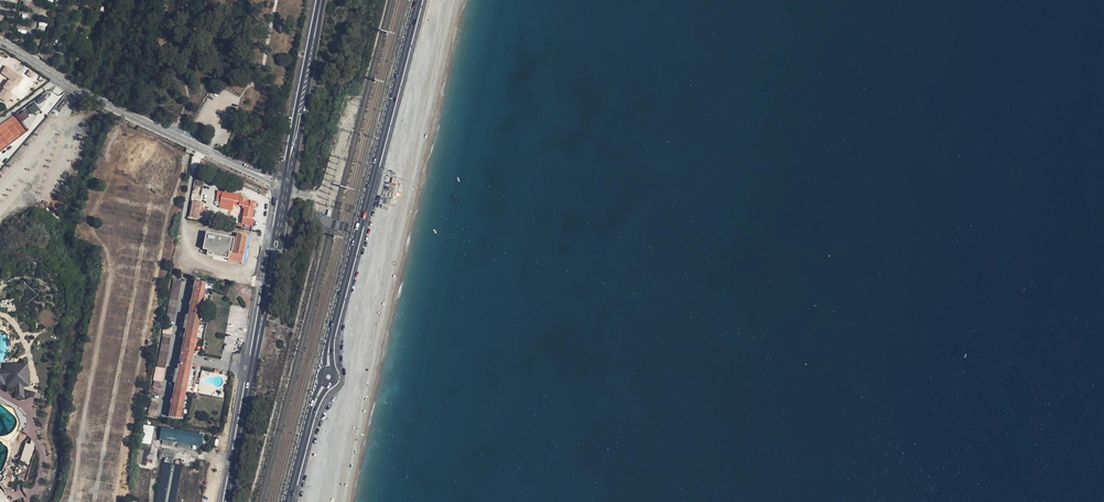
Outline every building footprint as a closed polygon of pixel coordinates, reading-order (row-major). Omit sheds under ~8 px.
[(45,31),(47,23),(39,21),(37,29),(45,31)] [(6,66),(1,73),(10,79),(8,81),(7,80),(3,87),(3,88),(0,92),(0,98),(5,102),(11,93),(10,92),(14,85),(20,76),(6,66)] [(16,86),(22,78),(20,76),(14,85),(16,86)] [(43,94),(36,99),(39,104),(46,99),(43,94)] [(28,108),(31,114),(39,109),(35,103),(28,108)] [(18,115),(23,121),(29,116),(25,110),(18,115)] [(234,205),(236,195),(223,193),(222,196),(218,195),(217,200),(221,201),(221,203),(234,205)] [(234,205),(244,207),(241,224),(252,226),(253,219),(252,219),(253,209),(255,209),(256,203),(247,201),(247,198),(241,198),(242,196),(239,195),(239,196),(236,195),(234,205)] [(205,216),(195,214),(197,202),(193,201),(190,217),(204,220),(205,216)] [(195,214),(205,216),(206,210),(202,209),(203,203),(197,202),(195,214)] [(217,230),(213,250),(229,253),(233,254),(237,234),(217,230)] [(247,236),(237,234),(233,254),(229,253),(228,260),(241,263),(244,263),(245,261),(246,258),(244,255),(247,236)] [(148,413),(155,414),(180,281),(173,280),(148,413)] [(168,417),(179,419),(184,392),(189,365),(191,354),(205,283),(195,281),(168,417)] [(5,364),(6,370),(0,370),(0,386),(6,385),(6,388),(15,388),(15,398),(24,398),(24,385),(29,385),(28,363),(5,364)] [(193,394),(198,366),(189,365),(184,392),(193,394)] [(142,425),(141,443),(152,443),(153,425),(142,425)] [(203,433),(161,427),(159,440),(202,446),(203,433)] [(29,463),(33,444),(24,443),(21,462),(29,463)] [(143,450),(140,464),(146,465),(148,455),(149,455),(150,451),(143,450)] [(164,461),(161,472),(169,474),(171,463),(164,461)]
